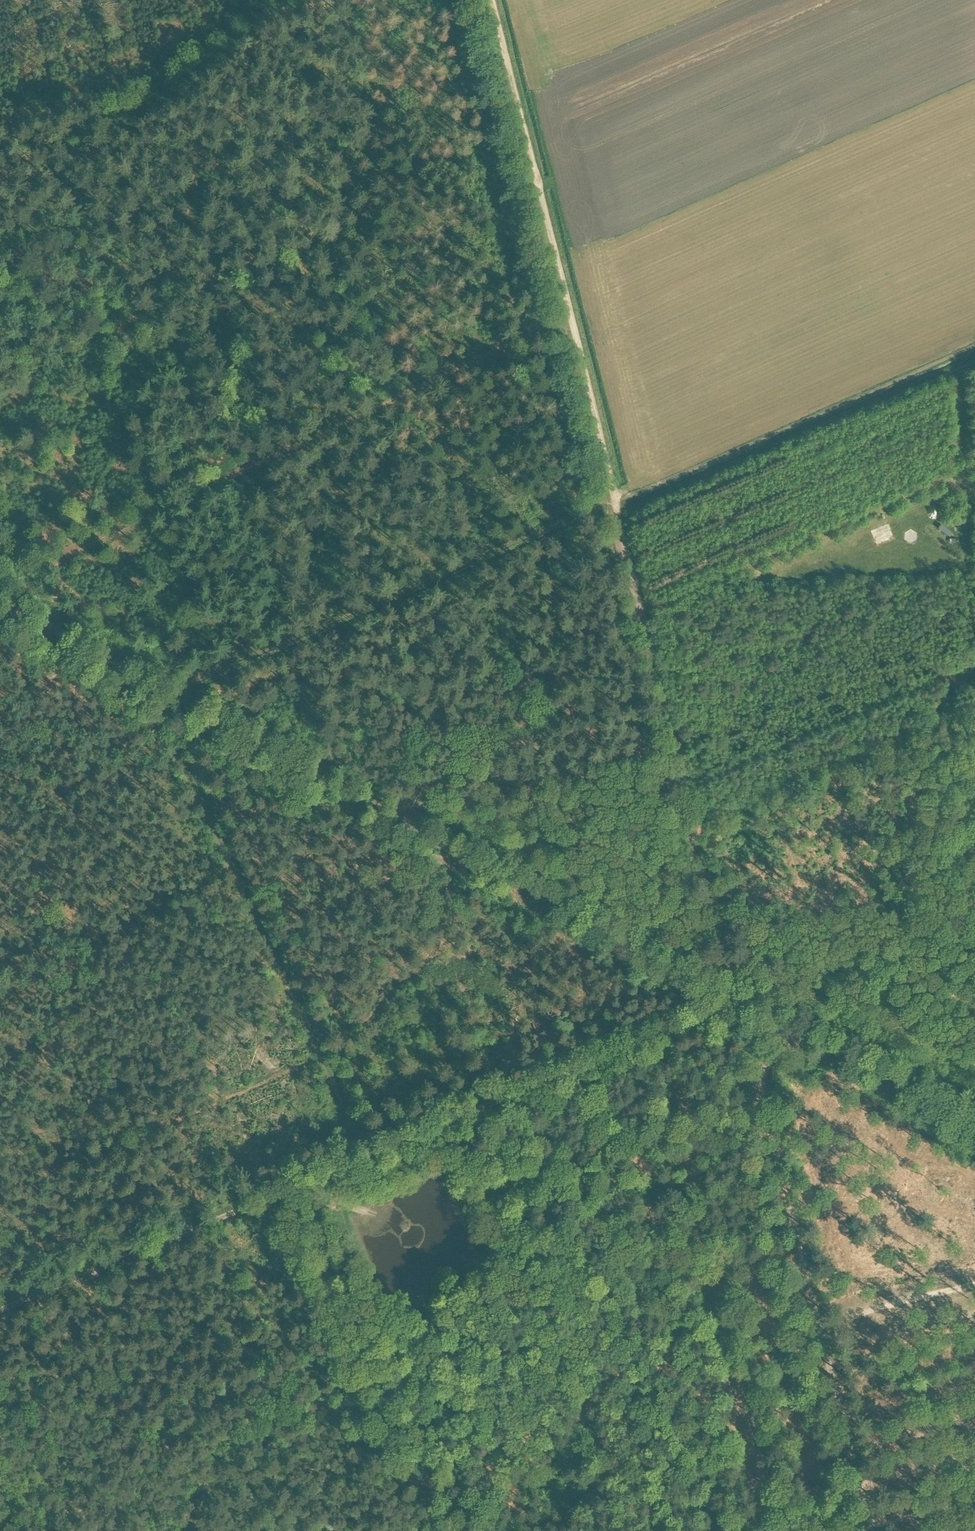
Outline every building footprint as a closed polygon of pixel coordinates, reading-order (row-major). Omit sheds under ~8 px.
[(961,611),(941,617),(943,623),(963,618),(961,611)]
